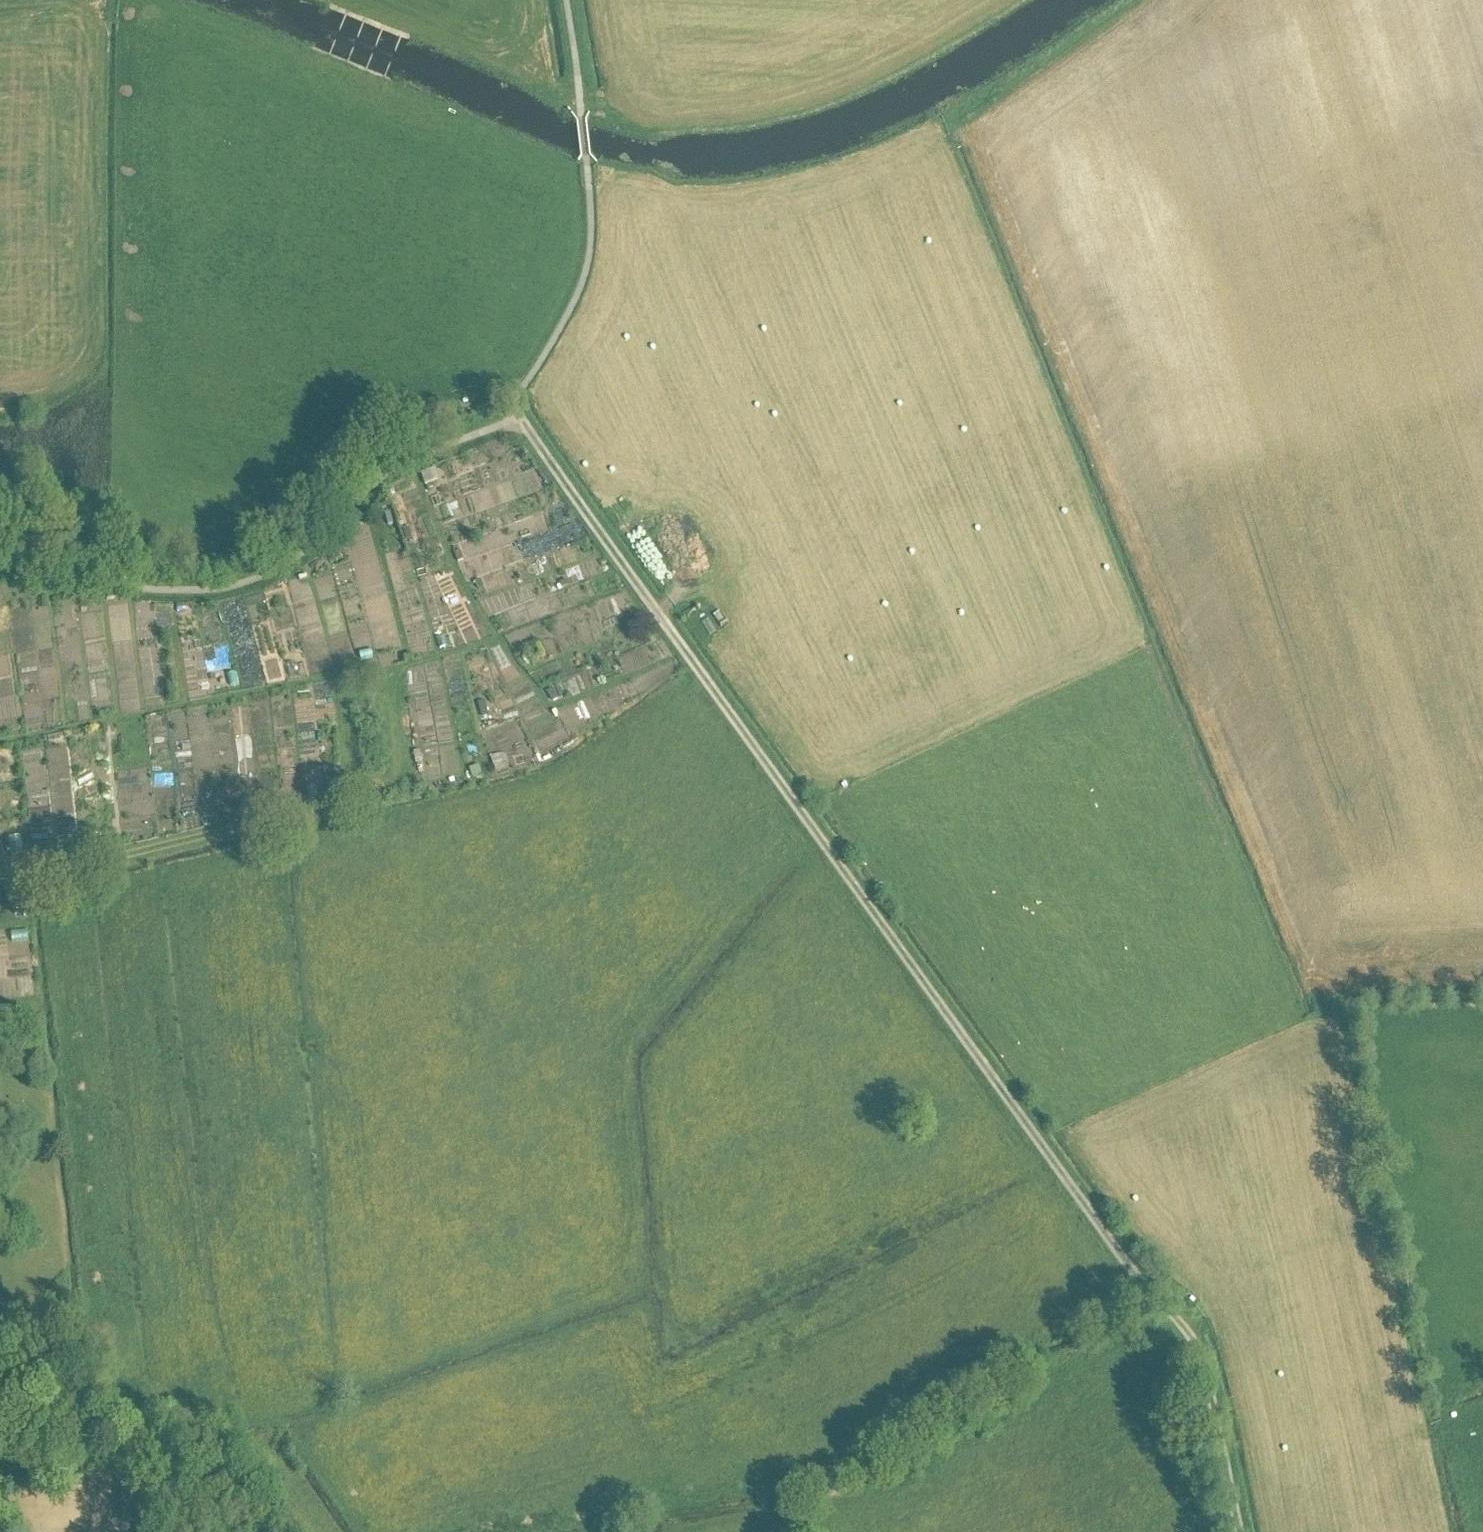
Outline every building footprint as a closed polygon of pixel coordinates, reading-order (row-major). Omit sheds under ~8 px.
[(435,467),(422,473),(426,483),(439,478),(435,467)] [(121,1522),(145,1523),(146,1479),(122,1479),(121,1522)]
